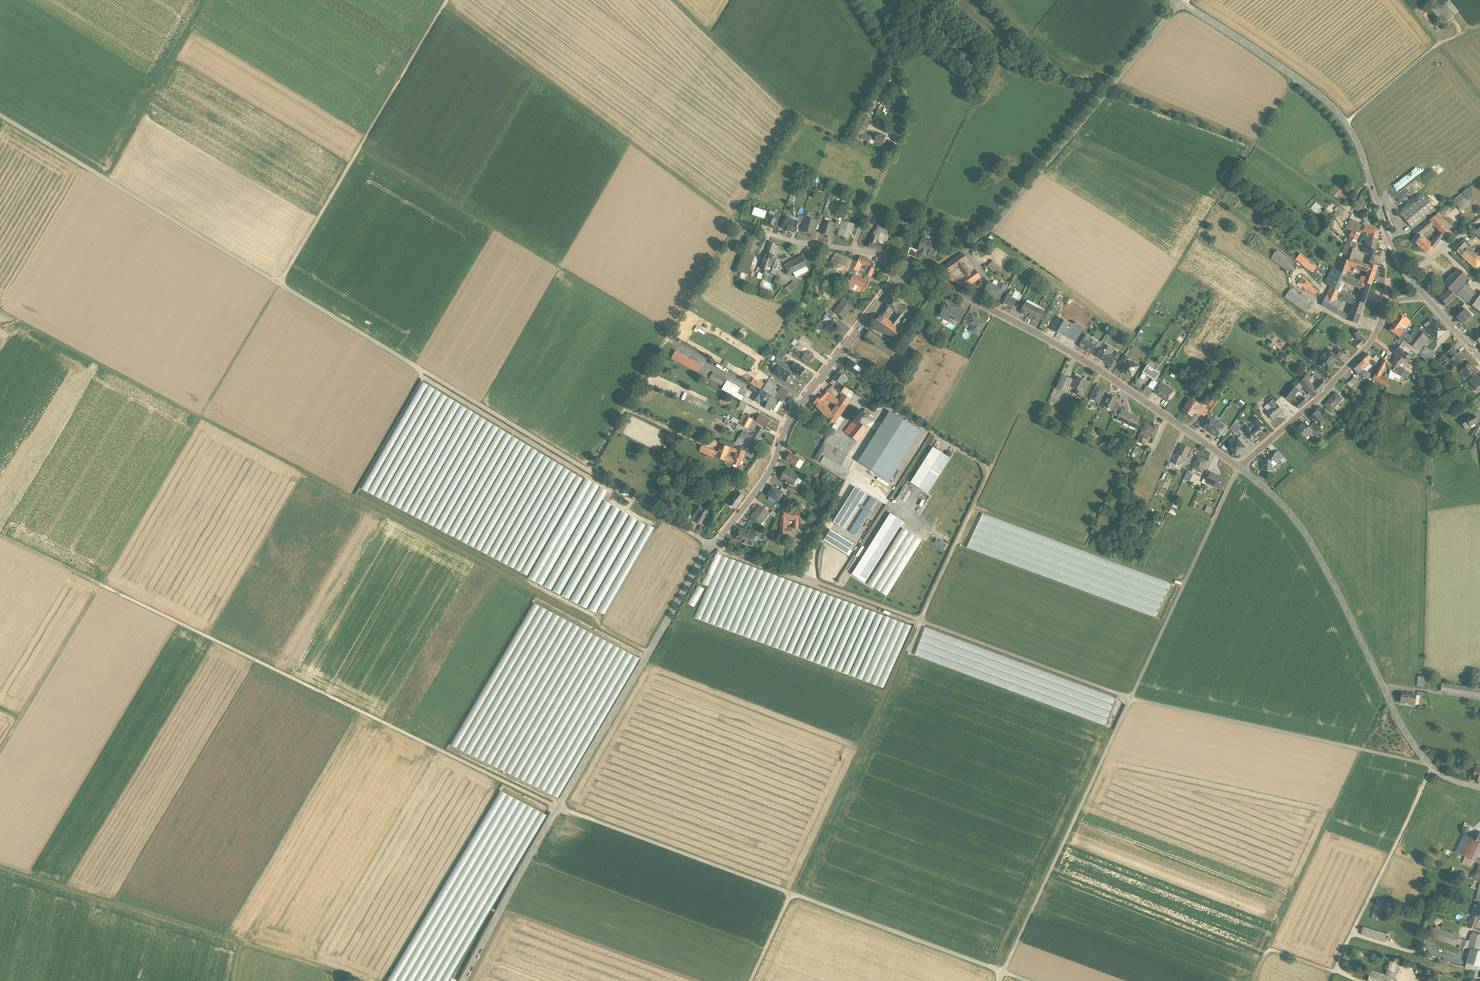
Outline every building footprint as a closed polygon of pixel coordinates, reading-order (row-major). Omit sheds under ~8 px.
[(1439,0),(1435,0),(1428,6),(1444,25),(1453,17),(1439,0)] [(1458,11),(1449,0),(1443,5),(1453,16),(1458,11)] [(890,81),(886,78),(875,95),(878,97),(884,100),(894,83),(890,81)] [(865,113),(851,136),(860,139),(862,134),(863,135),(873,118),(865,113)] [(886,136),(878,133),(877,133),(875,141),(883,144),(886,136)] [(1335,185),(1330,192),(1333,194),(1338,188),(1335,185)] [(1462,193),(1452,201),(1461,212),(1463,210),(1471,204),(1462,193)] [(1423,194),(1399,213),(1412,229),(1436,209),(1423,194)] [(1353,208),(1356,210),(1362,202),(1359,200),(1353,208)] [(1320,206),(1316,203),(1311,209),(1315,212),(1320,206)] [(1342,211),(1339,208),(1334,214),(1337,217),(1342,211)] [(766,213),(755,209),(753,214),(764,218),(766,213)] [(769,214),(767,219),(765,225),(770,227),(770,225),(776,227),(780,214),(776,213),(775,216),(769,214)] [(1441,217),(1437,213),(1429,220),(1433,224),(1439,231),(1440,231),(1444,235),(1451,227),(1441,217)] [(791,216),(787,214),(782,227),(786,229),(785,230),(789,231),(789,230),(795,232),(798,222),(797,222),(790,219),(791,216)] [(808,218),(806,218),(805,219),(802,231),(807,232),(813,233),(813,234),(817,223),(818,221),(817,221),(808,218)] [(843,219),(838,235),(847,238),(850,228),(853,229),(854,224),(847,222),(847,220),(843,219)] [(1429,220),(1415,232),(1417,234),(1420,235),(1433,224),(1429,220)] [(834,224),(825,221),(821,233),(829,235),(829,236),(830,236),(832,236),(832,234),(832,233),(834,227),(833,227),(834,224)] [(1369,227),(1353,221),(1349,230),(1353,231),(1360,233),(1361,231),(1370,234),(1370,237),(1377,239),(1379,231),(1376,230),(1369,227)] [(878,224),(876,230),(874,230),(873,235),(878,237),(879,232),(886,234),(888,228),(878,224)] [(1353,231),(1351,237),(1349,240),(1352,241),(1355,242),(1360,233),(1353,231)] [(762,236),(749,232),(747,238),(749,239),(745,252),(755,256),(762,236)] [(1428,241),(1420,235),(1417,234),(1412,241),(1422,249),(1428,241)] [(878,237),(873,235),(871,242),(870,242),(869,247),(881,250),(883,241),(878,241),(879,237),(878,237)] [(1259,237),(1256,235),(1248,245),(1252,248),(1259,237)] [(1431,244),(1428,241),(1422,249),(1427,253),(1431,252),(1441,238),(1437,235),(1431,244)] [(940,244),(923,237),(920,245),(922,246),(919,252),(924,254),(924,252),(935,257),(940,244)] [(1370,237),(1369,237),(1366,247),(1375,250),(1377,239),(1370,237)] [(1463,239),(1459,244),(1463,248),(1466,245),(1468,243),(1463,239)] [(776,244),(771,243),(767,252),(772,254),(776,244)] [(1463,248),(1459,244),(1454,249),(1461,256),(1466,251),(1463,249),(1463,248)] [(1375,250),(1366,247),(1363,245),(1362,252),(1369,255),(1374,256),(1375,250)] [(1463,249),(1466,251),(1461,256),(1470,264),(1478,255),(1477,254),(1466,245),(1463,248),(1463,249)] [(918,251),(910,248),(908,254),(915,257),(918,251)] [(1349,248),(1345,260),(1350,262),(1350,260),(1352,260),(1356,250),(1349,248)] [(1296,265),(1276,250),(1270,258),(1290,273),(1296,265)] [(755,256),(745,252),(738,271),(751,276),(758,257),(755,256)] [(775,259),(771,257),(772,255),(772,254),(767,252),(761,268),(771,272),(770,274),(775,276),(780,261),(775,259)] [(1479,266),(1479,254),(1478,252),(1477,254),(1478,255),(1470,264),(1477,270),(1479,266)] [(853,260),(835,253),(832,261),(849,268),(853,260)] [(964,254),(947,265),(950,269),(956,265),(957,266),(963,262),(967,259),(964,254)] [(1317,267),(1300,254),(1299,255),(1309,263),(1306,267),(1313,273),(1317,267)] [(1309,263),(1299,255),(1295,259),(1306,267),(1309,263)] [(1374,256),(1369,255),(1368,263),(1359,260),(1358,262),(1362,263),(1367,265),(1368,264),(1372,265),(1374,256)] [(872,261),(860,256),(858,262),(858,263),(861,264),(869,266),(870,265),(871,263),(872,261)] [(804,257),(785,266),(790,274),(793,272),(806,266),(805,264),(804,257)] [(1346,273),(1348,266),(1360,269),(1367,272),(1365,277),(1361,276),(1360,280),(1364,282),(1371,285),(1373,280),(1377,266),(1373,265),(1372,265),(1368,264),(1367,265),(1362,263),(1358,262),(1352,260),(1350,260),(1350,262),(1345,260),(1343,259),(1340,258),(1336,269),(1338,271),(1339,271),(1346,273)] [(971,273),(965,276),(957,266),(956,265),(950,269),(947,271),(944,267),(942,269),(941,270),(942,270),(950,280),(965,288),(981,277),(967,259),(963,262),(971,273)] [(853,260),(849,268),(853,269),(856,263),(858,264),(858,263),(858,262),(853,260)] [(988,267),(995,274),(1000,269),(993,261),(988,267)] [(971,273),(963,262),(957,266),(965,276),(971,273)] [(856,263),(853,269),(858,271),(861,264),(858,263),(858,264),(856,263)] [(806,266),(793,272),(796,277),(809,271),(806,266)] [(875,269),(869,266),(865,275),(871,277),(875,269)] [(1346,273),(1339,271),(1338,271),(1336,269),(1333,267),(1325,282),(1339,292),(1344,281),(1352,284),(1355,278),(1348,275),(1346,273)] [(1454,275),(1453,275),(1447,282),(1444,285),(1449,290),(1452,292),(1467,277),(1459,269),(1458,270),(1454,275)] [(855,276),(851,274),(848,280),(849,281),(854,283),(857,277),(855,276)] [(865,280),(857,277),(854,283),(856,284),(866,289),(869,283),(869,282),(871,277),(865,275),(865,280)] [(1307,279),(1303,276),(1298,283),(1306,288),(1309,283),(1306,281),(1307,279)] [(1467,277),(1452,292),(1456,296),(1463,289),(1466,284),(1470,280),(1467,277)] [(1360,280),(1355,278),(1352,284),(1361,289),(1364,282),(1360,280)] [(854,283),(849,281),(846,286),(853,290),(856,284),(854,283)] [(793,282),(788,286),(792,291),(797,286),(793,282)] [(1371,285),(1364,282),(1361,289),(1369,292),(1371,285)] [(999,288),(989,283),(984,293),(999,300),(1003,293),(1004,290),(999,288)] [(1009,287),(1001,283),(999,288),(1004,290),(1003,293),(1005,294),(1007,291),(1009,287)] [(1319,290),(1309,283),(1306,288),(1315,295),(1319,290)] [(1466,284),(1463,289),(1458,295),(1463,298),(1470,289),(1466,284)] [(792,291),(788,286),(782,291),(786,295),(792,291)] [(1340,293),(1331,288),(1323,301),(1321,305),(1337,314),(1338,311),(1344,300),(1338,297),(1340,293)] [(1312,304),(1290,289),(1285,297),(1306,312),(1312,304)] [(1369,292),(1361,289),(1358,299),(1357,301),(1364,304),(1369,292)] [(1470,289),(1463,298),(1472,306),(1479,296),(1470,289)] [(1440,298),(1440,299),(1446,305),(1456,296),(1452,292),(1449,290),(1445,294),(1440,298)] [(1358,299),(1347,294),(1347,293),(1343,291),(1341,293),(1356,300),(1356,301),(1357,301),(1358,299)] [(1341,293),(1340,293),(1338,297),(1344,300),(1352,304),(1352,302),(1355,303),(1356,301),(1356,300),(1341,293)] [(1009,294),(1005,301),(1004,303),(1013,307),(1017,298),(1009,294)] [(1479,296),(1472,306),(1479,312),(1479,295),(1479,296)] [(900,302),(892,296),(887,305),(888,306),(893,308),(899,313),(904,316),(907,310),(899,304),(900,302)] [(839,305),(835,311),(844,319),(847,315),(846,314),(852,307),(843,300),(843,301),(844,302),(840,306),(839,305)] [(1026,304),(1019,301),(1016,307),(1022,310),(1026,304)] [(1357,301),(1356,301),(1355,303),(1350,316),(1359,319),(1364,304),(1357,301)] [(1038,308),(1026,302),(1026,304),(1022,310),(1021,312),(1033,318),(1038,308)] [(1464,304),(1457,312),(1459,314),(1465,310),(1468,307),(1464,304)] [(955,309),(946,305),(941,313),(945,315),(944,318),(949,321),(950,318),(954,320),(956,318),(960,309),(955,307),(955,309)] [(893,308),(888,306),(882,316),(885,318),(893,308)] [(1043,311),(1038,308),(1033,318),(1038,321),(1040,319),(1043,313),(1043,311)] [(960,309),(956,318),(960,321),(965,312),(960,309)] [(1465,310),(1459,314),(1456,317),(1460,321),(1461,320),(1463,323),(1471,317),(1465,310)] [(1350,317),(1338,311),(1337,314),(1348,321),(1350,317)] [(967,314),(963,322),(967,324),(971,317),(967,314)] [(885,318),(882,316),(876,324),(889,333),(897,326),(892,323),(885,318)] [(902,319),(898,316),(892,323),(897,326),(902,319)] [(985,322),(972,316),(971,317),(967,324),(975,328),(973,332),(978,335),(985,322)] [(1400,322),(1396,327),(1400,330),(1403,326),(1406,328),(1410,322),(1403,316),(1400,322)] [(1428,328),(1434,323),(1431,319),(1424,325),(1427,329),(1428,328)] [(825,328),(832,334),(837,327),(835,325),(836,323),(831,320),(827,325),(825,328)] [(1390,331),(1392,333),(1396,327),(1400,322),(1397,320),(1390,331)] [(1084,327),(1078,323),(1074,330),(1071,327),(1072,325),(1065,321),(1058,333),(1063,336),(1064,334),(1066,335),(1066,336),(1075,341),(1084,327)] [(1434,323),(1428,328),(1434,334),(1435,333),(1439,337),(1445,331),(1441,327),(1439,325),(1440,325),(1436,321),(1434,323)] [(897,326),(889,333),(896,338),(897,336),(898,336),(902,330),(897,326)] [(1426,336),(1415,326),(1412,330),(1414,331),(1410,337),(1413,339),(1409,344),(1416,349),(1426,336)] [(1400,330),(1396,327),(1392,333),(1402,339),(1406,334),(1400,330)] [(1367,340),(1359,331),(1355,335),(1357,337),(1364,344),(1367,340)] [(886,343),(869,332),(865,338),(882,349),(886,343)] [(1410,337),(1406,334),(1402,339),(1403,340),(1409,344),(1413,339),(1410,337)] [(1083,340),(1079,346),(1085,349),(1091,339),(1086,336),(1083,340)] [(1426,336),(1416,349),(1419,352),(1420,352),(1430,340),(1426,336)] [(1364,344),(1357,337),(1352,342),(1359,349),(1364,344)] [(1091,339),(1085,349),(1091,353),(1095,347),(1097,343),(1091,339)] [(1400,345),(1398,348),(1402,351),(1404,347),(1405,346),(1407,343),(1403,340),(1400,345)] [(1417,354),(1419,352),(1416,349),(1409,344),(1403,340),(1407,343),(1410,345),(1408,348),(1417,354)] [(808,350),(798,342),(791,350),(802,358),(808,350)] [(886,343),(882,349),(892,356),(896,350),(886,343)] [(1104,344),(1101,348),(1097,355),(1104,359),(1103,360),(1111,365),(1116,357),(1110,354),(1113,350),(1104,344)] [(1453,346),(1447,352),(1451,355),(1457,350),(1453,346)] [(1435,354),(1425,347),(1421,353),(1432,360),(1435,354)] [(1402,351),(1398,348),(1395,354),(1397,355),(1404,359),(1404,360),(1408,354),(1402,351)] [(1343,353),(1338,349),(1333,354),(1339,358),(1343,353)] [(808,350),(802,358),(809,364),(814,357),(810,353),(811,352),(808,350)] [(1333,354),(1328,350),(1321,359),(1323,361),(1320,364),(1320,366),(1322,367),(1324,367),(1324,366),(1328,369),(1334,362),(1334,363),(1338,358),(1338,359),(1339,358),(1333,354)] [(1451,355),(1450,356),(1454,360),(1457,363),(1463,357),(1461,354),(1457,350),(1451,355)] [(703,366),(675,351),(671,358),(698,373),(703,366)] [(1373,360),(1366,353),(1361,358),(1365,362),(1368,365),(1373,360)] [(1130,359),(1124,355),(1119,363),(1125,366),(1128,361),(1130,359)] [(1397,355),(1391,366),(1390,370),(1401,376),(1404,370),(1401,367),(1402,364),(1401,363),(1404,359),(1397,355)] [(1361,358),(1352,367),(1356,371),(1360,367),(1365,362),(1361,358)] [(1384,359),(1379,367),(1383,371),(1386,365),(1388,362),(1384,359)] [(850,360),(845,367),(851,372),(851,371),(854,368),(856,364),(850,360)] [(794,369),(781,361),(779,365),(791,373),(793,371),(792,371),(794,369)] [(1128,361),(1125,366),(1122,370),(1125,372),(1125,373),(1128,375),(1129,375),(1132,376),(1132,377),(1136,371),(1135,371),(1137,367),(1128,361)] [(1475,369),(1469,363),(1462,369),(1465,371),(1463,373),(1463,375),(1465,377),(1467,377),(1471,373),(1476,369),(1475,368),(1475,369)] [(728,372),(729,369),(717,364),(716,367),(728,372)] [(805,369),(798,364),(794,369),(792,371),(793,371),(800,376),(805,369)] [(779,365),(773,373),(786,382),(791,373),(779,365)] [(1160,373),(1147,365),(1142,373),(1143,373),(1147,376),(1152,379),(1155,381),(1160,373)] [(1365,372),(1360,367),(1356,371),(1361,376),(1365,372)] [(1401,376),(1390,370),(1388,378),(1393,380),(1395,376),(1400,379),(1401,376)] [(727,380),(713,372),(709,379),(723,387),(727,381),(727,380)] [(839,372),(838,372),(833,379),(842,385),(844,381),(842,380),(845,377),(844,376),(839,372)] [(1075,373),(1072,379),(1073,379),(1070,384),(1073,386),(1077,377),(1080,378),(1081,376),(1075,373)] [(1380,376),(1376,373),(1372,379),(1386,387),(1388,380),(1380,376)] [(1072,379),(1062,374),(1055,388),(1066,393),(1070,384),(1073,379),(1072,379)] [(1308,374),(1299,383),(1303,386),(1305,389),(1310,384),(1307,381),(1311,378),(1308,374)] [(1470,380),(1474,384),(1474,385),(1479,379),(1479,378),(1476,374),(1474,376),(1470,380)] [(1088,383),(1081,380),(1082,379),(1080,378),(1077,377),(1073,386),(1079,388),(1077,393),(1082,396),(1088,383)] [(1354,377),(1349,381),(1353,385),(1358,381),(1354,377)] [(1155,381),(1152,379),(1147,387),(1153,390),(1158,383),(1155,381)] [(1291,384),(1282,395),(1288,400),(1291,397),(1293,398),(1294,397),(1298,391),(1299,390),(1303,386),(1299,383),(1296,380),(1292,384),(1291,384)] [(1321,380),(1317,384),(1314,388),(1318,392),(1326,385),(1321,380)] [(547,457),(422,381),(418,389),(424,393),(426,389),(450,404),(453,402),(456,408),(470,416),(471,415),(474,422),(478,420),(481,427),(483,423),(499,433),(506,437),(507,440),(510,438),(512,443),(527,452),(529,449),(533,458),(535,455),(539,463),(541,458),(544,464),(549,462),(547,457)] [(740,388),(727,381),(723,387),(722,390),(741,400),(744,396),(737,393),(740,388)] [(777,388),(768,382),(767,383),(765,387),(774,393),(777,388)] [(1314,388),(1310,384),(1305,389),(1309,393),(1314,397),(1318,393),(1318,392),(1314,388)] [(842,385),(838,390),(841,392),(840,393),(843,395),(845,397),(849,390),(842,385)] [(1165,388),(1160,385),(1155,392),(1156,394),(1158,395),(1159,394),(1162,396),(1167,399),(1173,390),(1167,386),(1165,388)] [(1104,390),(1096,386),(1090,399),(1098,402),(1104,390)] [(790,393),(782,387),(780,390),(777,394),(785,400),(790,393)] [(771,397),(760,389),(758,392),(753,400),(757,403),(760,399),(763,401),(765,398),(769,401),(771,397)] [(849,390),(845,397),(843,395),(842,397),(848,401),(854,393),(849,390)] [(1298,391),(1294,397),(1299,401),(1300,400),(1299,400),(1302,397),(1303,396),(1298,391)] [(684,392),(681,399),(691,403),(694,396),(684,392)] [(826,392),(819,398),(822,402),(826,397),(829,394),(826,392)] [(1335,393),(1324,405),(1331,411),(1342,399),(1335,393)] [(840,401),(829,394),(826,397),(837,405),(840,401)] [(1109,394),(1104,406),(1112,410),(1115,404),(1117,398),(1109,394)] [(1303,396),(1302,397),(1307,402),(1310,400),(1306,395),(1305,394),(1303,396)] [(1299,401),(1294,397),(1293,398),(1291,397),(1288,400),(1295,406),(1296,405),(1299,401)] [(1302,397),(1299,400),(1300,400),(1299,401),(1296,405),(1300,409),(1307,402),(1302,397)] [(704,402),(694,398),(691,404),(707,411),(710,405),(703,402),(704,402)] [(822,402),(819,398),(814,403),(824,414),(828,409),(822,402)] [(774,404),(771,408),(777,412),(783,403),(777,399),(776,400),(774,404)] [(748,404),(741,400),(738,408),(744,411),(748,404)] [(1197,404),(1191,400),(1183,411),(1188,414),(1191,410),(1198,415),(1199,413),(1203,407),(1197,403),(1197,404)] [(1275,403),(1273,400),(1272,400),(1269,403),(1273,407),(1267,412),(1273,420),(1283,411),(1275,403)] [(774,404),(769,401),(765,408),(770,411),(771,409),(771,408),(774,404)] [(847,406),(840,401),(837,405),(832,413),(828,418),(833,422),(840,412),(842,414),(847,406)] [(1123,407),(1117,405),(1115,411),(1114,412),(1119,415),(1121,409),(1122,410),(1123,407)] [(1208,411),(1203,407),(1199,413),(1204,416),(1208,411)] [(828,409),(824,414),(828,418),(832,413),(828,409)] [(1122,410),(1121,409),(1119,415),(1117,419),(1136,428),(1140,418),(1122,410)] [(840,412),(833,422),(836,424),(842,414),(840,412)] [(1316,412),(1310,417),(1314,422),(1318,427),(1319,426),(1325,421),(1321,417),(1321,415),(1320,414),(1318,414),(1316,412)] [(894,413),(862,464),(889,482),(922,431),(894,413)] [(1473,415),(1466,419),(1466,420),(1468,423),(1470,426),(1477,422),(1473,415)] [(1264,427),(1255,417),(1251,421),(1255,426),(1251,430),(1250,429),(1246,425),(1242,429),(1251,439),(1264,427)] [(769,421),(763,418),(759,424),(766,427),(769,421)] [(1224,426),(1213,418),(1211,422),(1209,420),(1205,426),(1204,427),(1208,429),(1211,431),(1210,432),(1217,436),(1219,433),(1224,426)] [(751,423),(745,419),(741,425),(748,429),(751,423)] [(855,419),(845,432),(857,441),(867,429),(855,419)] [(1308,428),(1304,422),(1296,429),(1305,438),(1312,432),(1310,430),(1311,430),(1308,428)] [(1318,427),(1314,422),(1311,425),(1318,432),(1321,429),(1319,426),(1318,427)] [(1468,423),(1463,426),(1467,432),(1472,429),(1470,426),(1468,423)] [(741,425),(738,424),(736,427),(743,431),(744,431),(748,433),(749,431),(750,429),(749,429),(748,429),(741,425)] [(1152,427),(1146,424),(1144,429),(1143,428),(1141,433),(1144,434),(1143,437),(1147,439),(1148,436),(1153,438),(1158,427),(1154,425),(1152,427)] [(1237,430),(1232,425),(1230,429),(1235,434),(1238,431),(1237,430)] [(1318,432),(1311,425),(1308,428),(1311,430),(1310,430),(1312,432),(1314,435),(1318,432)] [(1477,426),(1475,430),(1474,429),(1472,434),(1477,436),(1479,428),(1479,426),(1477,425),(1477,426)] [(758,428),(754,426),(752,429),(755,431),(762,435),(765,430),(759,427),(758,428)] [(743,431),(740,437),(745,439),(745,438),(747,435),(748,433),(744,431),(743,431)] [(762,435),(755,431),(754,433),(753,434),(752,435),(748,433),(747,435),(745,438),(751,441),(751,440),(757,443),(762,435)] [(740,437),(739,437),(734,445),(740,447),(745,439),(740,437)] [(1243,442),(1239,437),(1228,447),(1236,455),(1241,450),(1244,447),(1241,444),(1243,442)] [(848,455),(825,441),(814,459),(844,477),(848,470),(841,466),(848,455)] [(1190,448),(1182,444),(1177,455),(1176,455),(1174,459),(1172,463),(1177,465),(1179,466),(1180,462),(1187,465),(1190,459),(1186,457),(1190,448)] [(700,451),(717,457),(718,453),(701,447),(700,451)] [(933,447),(910,483),(928,493),(950,458),(933,447)] [(726,451),(719,448),(718,453),(717,457),(726,461),(727,456),(728,453),(726,451)] [(734,459),(733,463),(739,466),(745,452),(743,451),(739,449),(738,449),(737,454),(734,459)] [(1269,461),(1263,460),(1263,471),(1273,471),(1274,466),(1279,461),(1280,461),(1284,457),(1278,451),(1273,455),(1274,456),(1269,461)] [(794,456),(790,454),(786,461),(795,466),(799,459),(794,456)] [(1169,456),(1166,464),(1170,466),(1172,463),(1174,459),(1169,456)] [(1207,461),(1197,456),(1192,468),(1202,473),(1207,461)] [(802,461),(799,459),(795,466),(799,469),(803,462),(802,461)] [(799,475),(788,468),(781,479),(785,481),(785,482),(787,483),(788,483),(789,484),(794,487),(793,486),(794,484),(796,482),(799,475)] [(1193,474),(1187,471),(1184,479),(1189,482),(1193,474)] [(1226,479),(1211,472),(1210,472),(1207,480),(1206,482),(1210,484),(1211,483),(1222,488),(1226,479)] [(361,488),(366,491),(370,484),(365,481),(361,488)] [(794,487),(789,484),(786,490),(789,491),(794,494),(797,489),(794,487)] [(424,505),(417,509),(420,504),(387,489),(386,490),(384,486),(378,489),(373,499),(500,556),(501,556),(504,549),(496,554),(500,544),(489,550),(492,543),(486,540),(488,542),(484,545),(488,534),(481,538),(477,533),(471,536),(476,526),(464,533),(468,525),(466,526),(433,511),(435,505),(430,508),(429,512),(424,505)] [(780,491),(773,487),(768,496),(778,501),(782,493),(783,492),(780,491)] [(787,496),(789,491),(782,487),(780,491),(783,492),(782,493),(787,496)] [(856,487),(833,522),(843,528),(866,493),(856,487)] [(738,493),(736,496),(735,495),(730,503),(736,508),(744,496),(742,494),(738,492),(738,493)] [(872,497),(850,532),(855,535),(877,500),(872,497)] [(708,512),(699,506),(697,510),(700,512),(699,515),(701,516),(704,518),(708,512)] [(769,513),(761,506),(756,513),(755,512),(751,517),(759,523),(762,520),(763,521),(769,513)] [(793,509),(782,508),(782,518),(787,519),(796,519),(797,519),(797,513),(793,512),(793,509)] [(890,513),(852,574),(865,582),(903,521),(890,513)] [(786,526),(781,526),(781,534),(792,535),(792,528),(786,527),(786,526)] [(889,596),(921,538),(902,527),(869,585),(889,596)] [(755,536),(740,530),(737,539),(752,545),(755,536)] [(853,544),(830,530),(824,540),(847,554),(850,549),(853,544)] [(715,570),(720,554),(716,553),(711,568),(715,570)] [(508,565),(521,571),(525,562),(519,559),(519,558),(513,555),(508,565)] [(721,561),(720,563),(722,564),(723,561),(726,562),(728,557),(723,555),(720,561),(721,561)] [(693,606),(704,588),(698,585),(688,603),(693,606)] [(604,614),(610,603),(605,599),(598,610),(604,614)] [(618,657),(629,653),(534,602),(522,623),(537,631),(536,638),(570,646),(571,653),(578,647),(578,649),(589,648),(586,651),(587,651),(597,648),(593,654),(599,656),(601,660),(606,658),(604,665),(607,667),(606,665),(609,666),(614,656),(611,670),(614,671),(619,661),(617,659),(613,662),(616,652),(618,657)] [(886,688),(909,624),(878,613),(875,620),(881,622),(867,660),(865,659),(858,678),(886,688)] [(1107,725),(1117,694),(924,630),(916,656),(981,678),(981,676),(996,681),(995,683),(1002,685),(1001,686),(1007,688),(1062,707),(1070,710),(1074,711),(1074,712),(1077,713),(1077,715),(1107,725)] [(859,666),(854,665),(853,671),(851,670),(851,675),(857,677),(859,666)] [(1418,677),(1417,686),(1424,687),(1425,678),(1418,677)] [(1416,694),(1402,692),(1400,702),(1414,704),(1416,694)] [(560,768),(559,762),(552,766),(547,758),(542,771),(540,760),(533,775),(521,757),(511,759),(516,748),(508,753),(511,745),(511,744),(510,741),(505,744),(503,737),(494,743),(499,732),(491,737),(488,725),(485,731),(455,751),(556,793),(561,792),(566,782),(549,785),(568,772),(567,764),(560,768)] [(534,837),(546,814),(500,790),(492,807),(492,809),(493,811),(492,813),(496,813),(500,820),(501,821),(501,832),(504,825),(508,827),(506,828),(506,831),(509,833),(510,830),(513,830),(513,835),(513,836),(515,836),(517,833),(521,833),(521,834),(522,837),(522,838),(528,834),(529,834),(529,836),(528,838),(529,839),(530,837),(534,837)] [(1462,833),(1453,851),(1465,857),(1468,850),(1465,848),(1469,841),(1476,845),(1477,842),(1476,841),(1462,833)] [(1469,841),(1465,848),(1468,850),(1465,857),(1475,862),(1478,857),(1478,856),(1479,853),(1479,843),(1477,842),(1476,845),(1469,841)] [(1378,899),(1371,918),(1385,923),(1386,919),(1382,918),(1387,902),(1378,899)] [(1387,934),(1363,927),(1361,934),(1385,941),(1387,934)] [(1458,936),(1431,927),(1430,930),(1429,933),(1428,937),(1455,946),(1458,936)] [(1472,932),(1471,935),(1470,935),(1469,938),(1470,938),(1469,942),(1468,947),(1469,948),(1479,950),(1479,947),(1479,935),(1472,932)] [(1469,948),(1465,962),(1467,963),(1474,965),(1479,967),(1479,951),(1469,948)] [(456,979),(450,976),(456,963),(457,963),(455,961),(447,968),(449,962),(450,962),(447,960),(446,964),(444,963),(442,967),(439,966),(436,963),(436,964),(429,969),(431,964),(429,963),(431,961),(423,967),(425,967),(423,969),(420,976),(418,975),(417,976),(415,978),(414,976),(407,980),(455,980),(456,979)] [(1399,965),(1390,961),(1387,970),(1396,974),(1399,965)] [(1371,970),(1367,980),(1393,980),(1394,978),(1385,975),(1371,970)] [(1396,974),(1387,970),(1385,975),(1394,978),(1396,974)]
